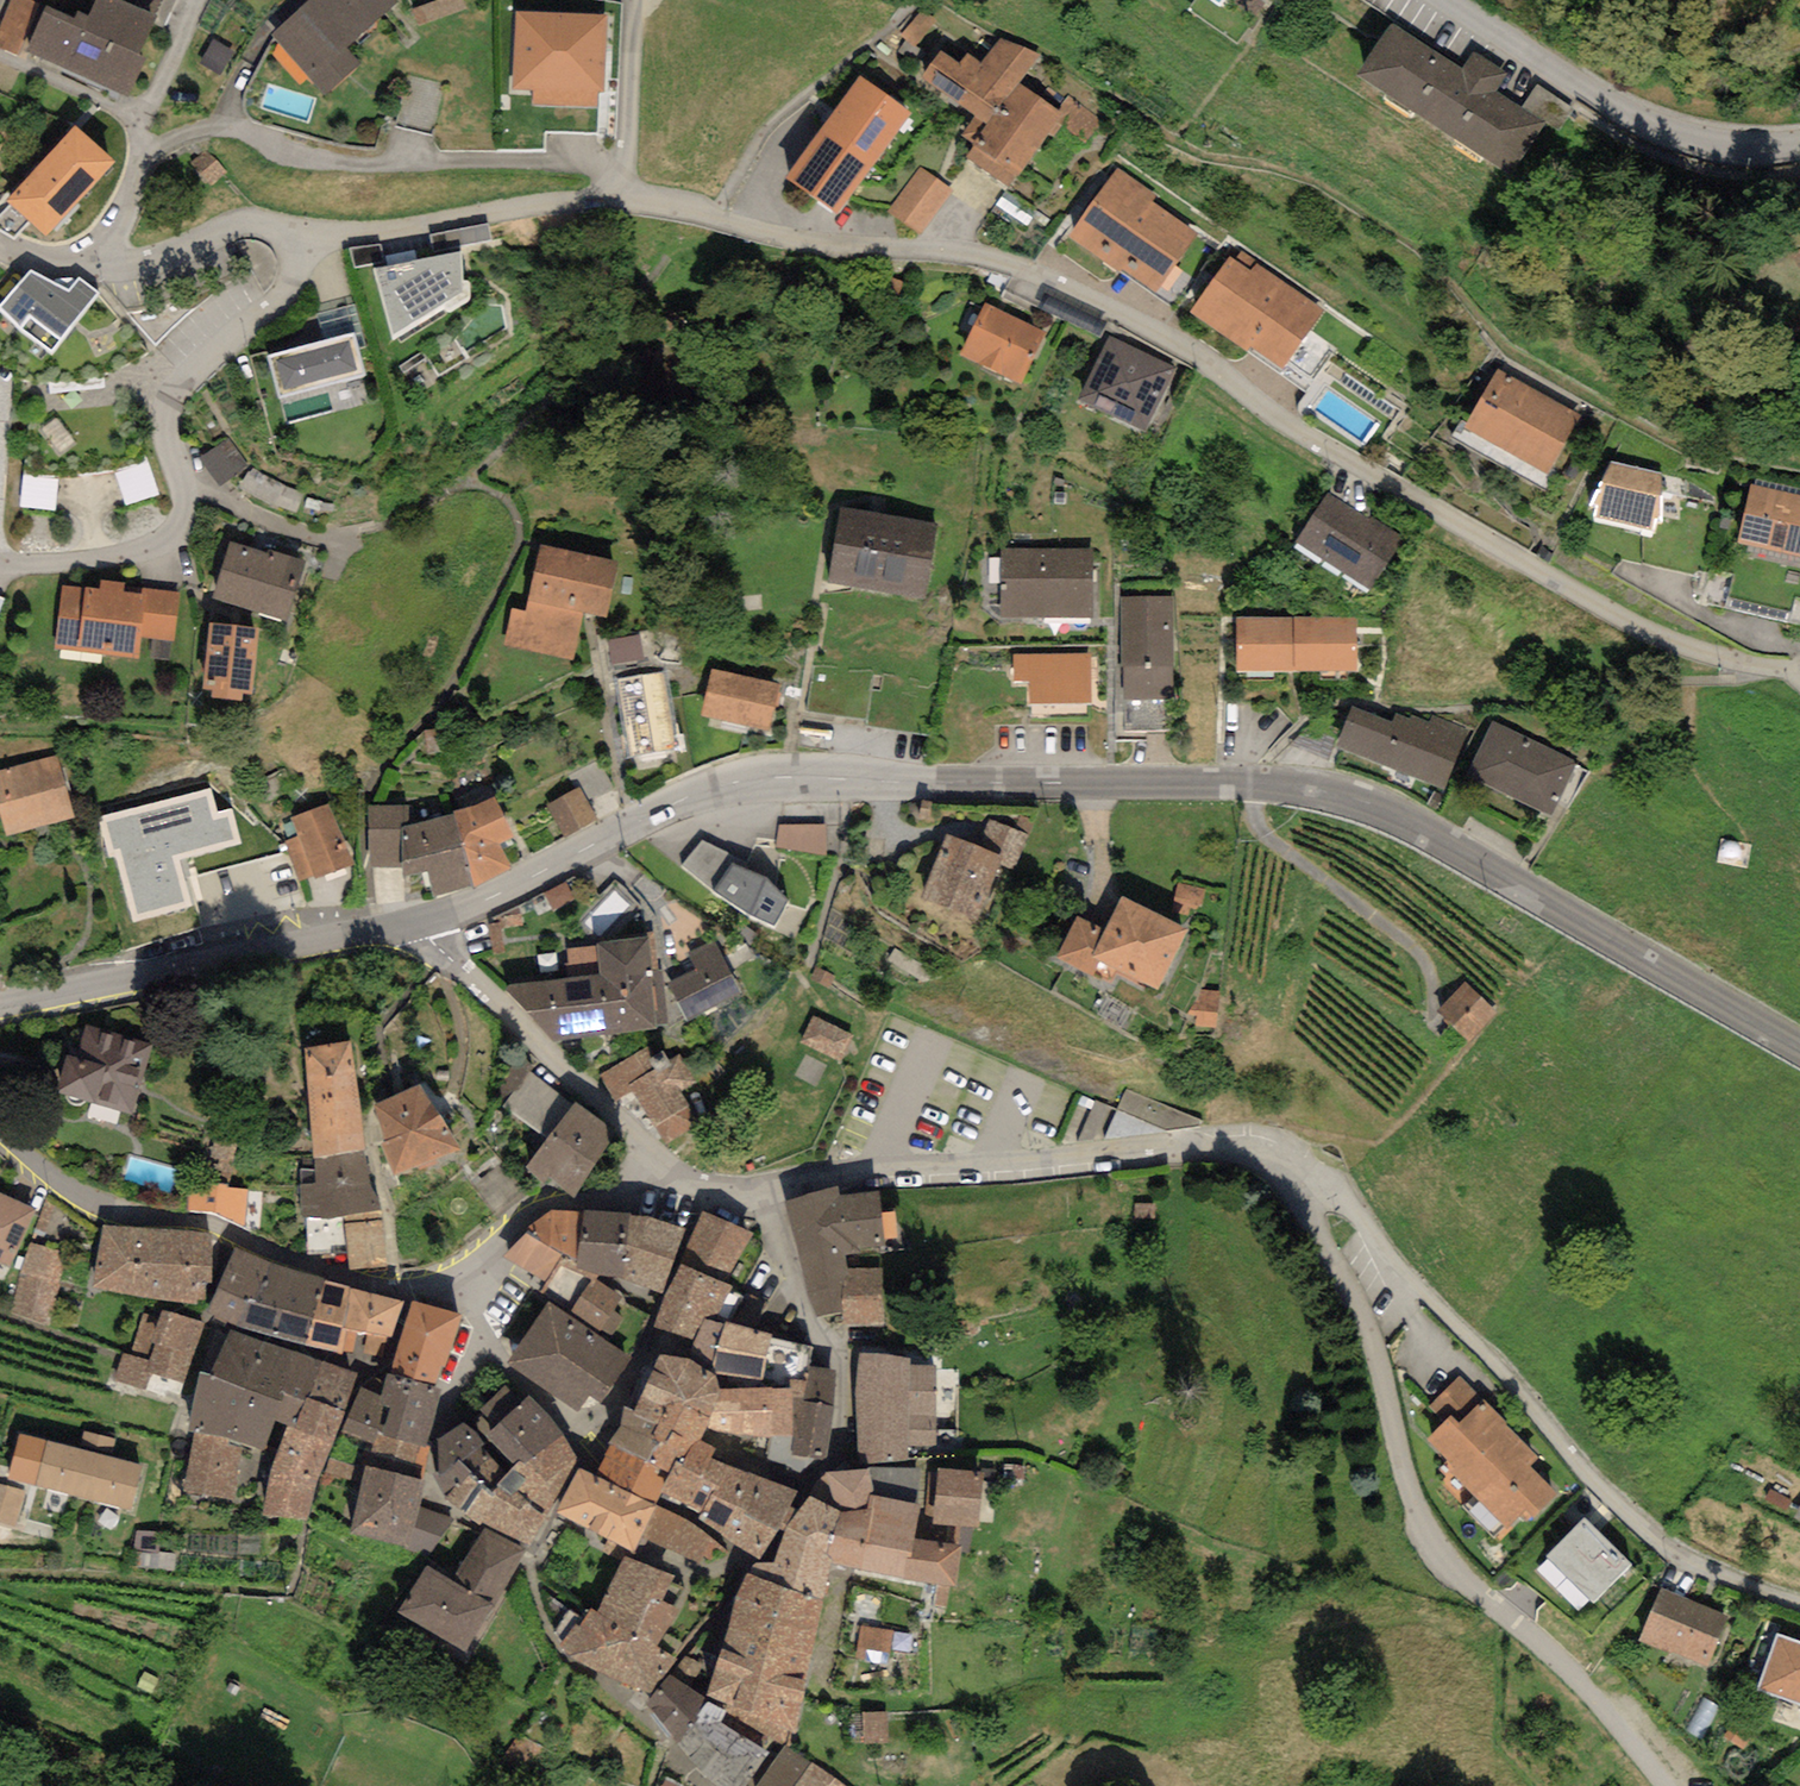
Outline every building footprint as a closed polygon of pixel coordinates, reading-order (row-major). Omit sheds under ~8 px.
[(29,0),(11,0),(0,27),(0,47),(18,54),(38,4),(29,0)] [(87,16),(78,12),(75,18),(47,5),(26,50),(127,97),(146,56),(140,53),(154,24),(157,16),(133,5),(121,0),(95,0),(87,16)] [(133,5),(157,16),(154,24),(164,28),(176,0),(135,0),(133,5)] [(395,0),(310,0),(271,33),(325,95),(362,63),(347,46),(397,2),(395,0)] [(607,14),(515,11),(512,90),(533,91),(532,104),(597,107),(597,93),(604,94),(607,14)] [(1508,74),(1473,51),(1462,68),(1393,21),(1357,73),(1509,176),(1545,123),(1522,106),(1496,90),(1508,74)] [(236,53),(214,38),(198,61),(221,76),(236,53)] [(1040,55),(1000,38),(981,63),(967,52),(959,63),(941,50),(921,77),(976,114),(961,135),(975,144),(966,157),(1009,187),(1063,112),(1019,83),(1040,55)] [(911,113),(859,75),(785,177),(836,214),(911,113)] [(1574,110),(1537,84),(1522,106),(1545,123),(1559,132),(1574,110)] [(41,163),(80,200),(116,162),(76,125),(41,163)] [(80,200),(41,163),(6,200),(45,237),(80,200)] [(953,192),(919,166),(886,210),(919,236),(953,192)] [(1159,197),(1117,168),(1068,236),(1119,274),(1123,269),(1154,292),(1199,234),(1153,202),(1159,197)] [(481,287),(477,232),(367,253),(386,353),(481,287)] [(1231,259),(1195,309),(1279,368),(1320,310),(1243,256),(1237,264),(1231,259)] [(31,270),(0,307),(0,312),(18,329),(51,352),(100,296),(77,277),(68,288),(31,270)] [(1046,331),(985,302),(960,355),(1021,384),(1046,331)] [(350,325),(249,352),(263,400),(362,370),(350,325)] [(1176,369),(1109,336),(1077,401),(1145,433),(1176,369)] [(1580,416),(1498,370),(1466,428),(1548,473),(1580,416)] [(149,462),(128,403),(30,413),(24,471),(61,480),(97,478),(114,473),(149,462)] [(235,448),(210,466),(225,489),(251,471),(235,448)] [(160,495),(149,462),(114,473),(126,506),(160,495)] [(1664,475),(1611,462),(1596,497),(1596,518),(1653,531),(1664,475)] [(55,511),(61,480),(24,471),(19,507),(55,511)] [(1749,485),(1737,543),(1799,556),(1799,495),(1749,485)] [(1369,519),(1327,493),(1296,542),(1369,588),(1402,536),(1371,517),(1369,519)] [(925,599),(937,523),(840,507),(828,583),(925,599)] [(268,554),(229,541),(211,598),(286,621),(306,561),(270,549),(268,554)] [(619,563),(541,545),(525,611),(512,608),(504,644),(573,660),(585,611),(606,616),(619,563)] [(1002,550),(1002,618),(1094,617),(1094,549),(1002,550)] [(1797,589),(1732,573),(1724,608),(1789,623),(1797,589)] [(125,584),(101,581),(100,589),(63,585),(56,651),(138,659),(140,637),(145,594),(142,593),(124,592),(125,584)] [(143,589),(142,593),(145,594),(140,637),(174,641),(181,594),(143,589)] [(1172,596),(1121,597),(1123,699),(1174,698),(1172,596)] [(1356,618),(1236,617),(1236,671),(1356,672),(1356,618)] [(259,628),(209,623),(203,689),(213,690),(212,697),(244,700),(244,694),(253,695),(259,628)] [(640,633),(611,638),(606,639),(610,665),(645,659),(640,633)] [(1092,655),(1013,654),(1013,682),(1029,682),(1029,705),(1091,705),(1092,655)] [(782,685),(710,669),(699,716),(771,732),(782,685)] [(666,673),(615,681),(627,758),(678,750),(666,673)] [(1468,729),(1432,715),(1429,721),(1412,714),(1410,719),(1396,713),(1392,722),(1351,706),(1336,746),(1444,789),(1468,729)] [(1494,720),(1467,776),(1551,816),(1578,760),(1494,720)] [(0,772),(0,810),(8,837),(74,817),(56,755),(0,772)] [(569,776),(576,789),(579,787),(588,803),(614,789),(599,760),(569,776)] [(576,789),(547,805),(565,837),(597,819),(588,803),(579,787),(576,789)] [(210,789),(97,819),(107,857),(115,855),(132,921),(193,905),(181,859),(241,842),(232,807),(216,811),(210,789)] [(475,806),(454,813),(473,885),(474,888),(512,870),(497,843),(512,836),(494,797),(475,806)] [(329,804),(291,818),(298,835),(285,841),(299,882),(314,874),(315,879),(356,865),(329,804)] [(410,806),(368,805),(369,867),(401,867),(402,825),(410,824),(410,806)] [(410,824),(402,825),(401,867),(402,877),(428,871),(433,898),(473,885),(454,813),(410,824)] [(977,845),(946,832),(920,897),(975,919),(998,863),(1014,869),(1029,834),(988,818),(977,845)] [(826,824),(780,824),(776,847),(826,855),(826,824)] [(702,841),(682,865),(713,891),(743,912),(773,926),(788,900),(766,878),(741,867),(744,862),(702,841)] [(1202,921),(1209,895),(1184,889),(1177,915),(1202,921)] [(1077,917),(1057,957),(1093,975),(1100,961),(1158,990),(1189,930),(1121,896),(1104,931),(1077,917)] [(647,937),(596,943),(597,947),(567,950),(569,961),(564,962),(566,978),(504,985),(556,1044),(659,1029),(658,1024),(668,1024),(662,969),(659,969),(655,931),(647,932),(647,937)] [(688,1020),(742,993),(715,940),(689,953),(697,969),(669,983),(688,1020)] [(1496,1013),(1464,983),(1437,1011),(1469,1041),(1496,1013)] [(1219,991),(1200,990),(1198,999),(1188,1014),(1196,1015),(1196,1026),(1215,1027),(1219,991)] [(852,1035),(814,1016),(801,1043),(838,1062),(852,1035)] [(56,1091),(133,1114),(153,1044),(88,1025),(78,1057),(67,1054),(56,1091)] [(352,1040),(305,1047),(314,1157),(366,1149),(352,1040)] [(653,1055),(647,1046),(601,1074),(616,1099),(632,1089),(665,1144),(698,1124),(687,1106),(689,1105),(681,1091),(696,1082),(678,1053),(669,1059),(663,1049),(653,1055)] [(547,1139),(574,1105),(529,1072),(503,1106),(547,1139)] [(419,1084),(373,1106),(385,1143),(381,1144),(394,1174),(460,1147),(419,1084)] [(1203,1120),(1127,1088),(1117,1109),(1167,1129),(1201,1127),(1203,1120)] [(619,1134),(577,1101),(574,1105),(547,1139),(524,1169),(545,1185),(550,1179),(573,1198),(619,1134)] [(1101,1144),(1112,1111),(1100,1107),(1089,1140),(1101,1144)] [(366,1149),(314,1157),(315,1183),(300,1184),(301,1217),(308,1217),(343,1216),(381,1210),(366,1149)] [(229,1184),(189,1183),(186,1211),(211,1211),(245,1225),(249,1189),(228,1188),(229,1184)] [(817,1315),(842,1312),(842,1287),(848,1267),(845,1253),(862,1252),(862,1247),(885,1244),(879,1191),(840,1195),(838,1185),(785,1201),(807,1293),(817,1315)] [(0,1193),(0,1263),(9,1267),(36,1209),(0,1193)] [(387,1266),(381,1210),(343,1216),(347,1253),(350,1269),(387,1266)] [(524,1230),(527,1231),(562,1255),(577,1259),(583,1212),(552,1211),(524,1230)] [(753,1234),(703,1211),(680,1264),(726,1283),(753,1234)] [(633,1213),(583,1212),(577,1259),(576,1267),(598,1275),(623,1277),(633,1213)] [(686,1229),(633,1213),(623,1277),(630,1281),(661,1292),(686,1229)] [(347,1253),(343,1216),(308,1217),(309,1252),(347,1253)] [(104,1225),(93,1288),(196,1304),(196,1300),(205,1300),(206,1281),(211,1281),(211,1233),(104,1225)] [(527,1231),(502,1257),(546,1283),(562,1255),(527,1231)] [(67,1252),(29,1242),(9,1314),(47,1324),(67,1252)] [(269,1262),(234,1247),(219,1286),(208,1312),(234,1326),(269,1262)] [(562,1255),(546,1283),(542,1292),(550,1300),(549,1301),(569,1314),(595,1279),(598,1275),(576,1267),(577,1259),(562,1255)] [(324,1279),(269,1262),(234,1326),(303,1346),(324,1279)] [(726,1283),(680,1264),(653,1328),(694,1342),(704,1319),(715,1322),(733,1286),(726,1283)] [(842,1287),(842,1312),(844,1326),(885,1326),(882,1268),(848,1267),(842,1287)] [(350,1287),(324,1279),(303,1346),(342,1355),(343,1351),(347,1327),(342,1327),(350,1287)] [(622,1298),(595,1279),(569,1314),(609,1342),(624,1318),(613,1311),(622,1298)] [(404,1301),(350,1287),(342,1327),(347,1327),(343,1351),(354,1352),(357,1330),(367,1332),(363,1353),(385,1357),(404,1301)] [(461,1314),(412,1300),(390,1373),(435,1386),(442,1366),(446,1368),(461,1314)] [(569,1314),(549,1301),(507,1364),(578,1412),(590,1396),(601,1403),(631,1357),(609,1342),(569,1314)] [(131,1355),(123,1352),(114,1380),(146,1389),(151,1372),(185,1382),(203,1323),(163,1311),(161,1318),(144,1313),(131,1355)] [(806,1381),(809,1364),(813,1348),(771,1339),(772,1334),(725,1320),(725,1325),(715,1322),(704,1319),(694,1342),(687,1359),(690,1360),(714,1374),(721,1390),(789,1388),(789,1379),(806,1381)] [(322,1361),(230,1330),(208,1374),(284,1400),(285,1394),(305,1402),(307,1397),(322,1361)] [(911,1358),(859,1353),(855,1392),(857,1405),(936,1403),(936,1366),(910,1365),(911,1358)] [(687,1359),(659,1355),(634,1411),(633,1414),(694,1445),(701,1439),(707,1429),(721,1390),(714,1374),(690,1360),(687,1359)] [(357,1372),(322,1361),(307,1397),(345,1410),(357,1372)] [(789,1388),(721,1390),(707,1429),(746,1435),(770,1435),(791,1435),(792,1454),(826,1459),(833,1408),(836,1369),(809,1364),(806,1381),(789,1379),(789,1388)] [(208,1374),(200,1371),(189,1431),(195,1432),(243,1444),(278,1453),(287,1426),(295,1429),(305,1402),(285,1394),(284,1400),(208,1374)] [(442,1387),(435,1386),(390,1373),(386,1372),(380,1395),(360,1386),(341,1433),(373,1445),(376,1432),(427,1445),(442,1387)] [(1460,1377),(1429,1406),(1445,1423),(1427,1441),(1447,1462),(1444,1466),(1507,1531),(1527,1512),(1533,1519),(1560,1494),(1532,1466),(1540,1458),(1484,1400),(1483,1402),(1460,1377)] [(507,1385),(479,1409),(484,1415),(476,1422),(513,1467),(520,1460),(525,1466),(563,1434),(530,1396),(522,1403),(507,1385)] [(345,1410),(307,1397),(305,1402),(295,1429),(287,1426),(278,1453),(271,1470),(262,1516),(307,1519),(316,1486),(345,1410)] [(936,1403),(857,1405),(858,1462),(909,1460),(909,1445),(937,1445),(936,1403)] [(634,1411),(624,1406),(621,1426),(609,1443),(671,1474),(676,1460),(682,1463),(694,1445),(633,1414),(634,1411)] [(463,1422),(437,1440),(439,1475),(480,1446),(486,1442),(463,1422)] [(85,1431),(81,1448),(70,1494),(130,1509),(141,1465),(112,1457),(116,1439),(85,1431)] [(243,1444),(195,1432),(183,1492),(238,1500),(243,1444)] [(431,1445),(427,1445),(376,1432),(373,1445),(367,1466),(423,1480),(431,1445)] [(81,1448),(20,1433),(8,1479),(70,1494),(81,1448)] [(577,1459),(563,1434),(525,1466),(520,1460),(513,1467),(507,1473),(498,1483),(501,1485),(492,1493),(496,1495),(482,1521),(531,1545),(577,1459)] [(770,1435),(763,1478),(798,1491),(812,1475),(826,1459),(792,1454),(791,1435),(770,1435)] [(701,1439),(694,1445),(682,1463),(700,1475),(710,1457),(715,1448),(701,1439)] [(671,1474),(609,1443),(603,1454),(605,1455),(595,1475),(656,1505),(660,1495),(671,1474)] [(507,1473),(480,1446),(439,1475),(434,1476),(446,1499),(468,1517),(482,1521),(496,1495),(492,1493),(501,1485),(498,1483),(507,1473)] [(729,1466),(710,1457),(700,1475),(682,1463),(676,1460),(671,1474),(660,1495),(699,1514),(729,1466)] [(350,1534),(407,1548),(419,1506),(423,1480),(367,1466),(350,1534)] [(763,1478),(729,1466),(699,1514),(697,1519),(759,1559),(779,1529),(790,1506),(798,1491),(763,1478)] [(869,1466),(869,1470),(874,1495),(917,1504),(920,1468),(869,1466)] [(555,1512),(634,1551),(642,1536),(656,1505),(595,1475),(579,1468),(555,1512)] [(984,1473),(939,1469),(938,1474),(929,1473),(926,1515),(934,1516),(933,1525),(979,1529),(984,1473)] [(826,1473),(809,1496),(840,1511),(867,1509),(870,1495),(874,1495),(869,1470),(826,1473)] [(0,1485),(0,1524),(14,1528),(24,1492),(0,1485)] [(920,1504),(917,1504),(874,1495),(870,1495),(867,1509),(871,1509),(860,1570),(902,1579),(907,1558),(911,1559),(915,1538),(920,1504)] [(840,1511),(809,1496),(798,1511),(793,1508),(784,1531),(774,1564),(756,1563),(747,1573),(823,1601),(831,1565),(832,1561),(826,1556),(840,1511)] [(686,1520),(656,1505),(642,1536),(699,1562),(717,1559),(727,1553),(686,1520)] [(455,1519),(419,1506),(407,1548),(428,1557),(455,1519)] [(793,1508),(790,1506),(779,1529),(784,1531),(793,1508)] [(867,1509),(840,1511),(826,1556),(832,1561),(831,1565),(860,1570),(871,1509),(867,1509)] [(1633,1564),(1584,1516),(1545,1557),(1594,1604),(1633,1564)] [(525,1552),(484,1528),(452,1581),(426,1565),(398,1612),(465,1652),(525,1552)] [(962,1545),(915,1538),(911,1559),(907,1558),(902,1579),(938,1583),(934,1606),(947,1608),(950,1586),(957,1588),(962,1545)] [(675,1576),(624,1555),(597,1612),(656,1646),(680,1610),(661,1602),(675,1576)] [(823,1601),(747,1573),(735,1596),(726,1636),(811,1654),(823,1601)] [(1728,1615),(1661,1588),(1640,1640),(1707,1666),(1728,1615)] [(676,1658),(656,1646),(597,1612),(591,1608),(580,1626),(576,1622),(560,1644),(575,1661),(601,1673),(649,1692),(676,1658)] [(894,1631),(861,1626),(856,1659),(888,1664),(894,1631)] [(1777,1635),(1757,1690),(1799,1705),(1799,1643),(1777,1635)] [(811,1654),(726,1636),(717,1659),(706,1699),(727,1713),(721,1721),(766,1751),(775,1740),(786,1746),(789,1733),(797,1733),(811,1654)] [(671,1674),(648,1705),(677,1742),(706,1699),(717,1659),(693,1648),(671,1674)] [(706,1699),(677,1742),(696,1770),(716,1785),(747,1785),(770,1754),(766,1751),(721,1721),(727,1713),(706,1699)] [(888,1712),(864,1713),(865,1744),(889,1743),(888,1712)] [(544,1749),(518,1732),(503,1756),(529,1773),(544,1749)] [(786,1746),(757,1785),(795,1785),(811,1764),(786,1746)] [(811,1764),(795,1785),(841,1785),(811,1764)]
